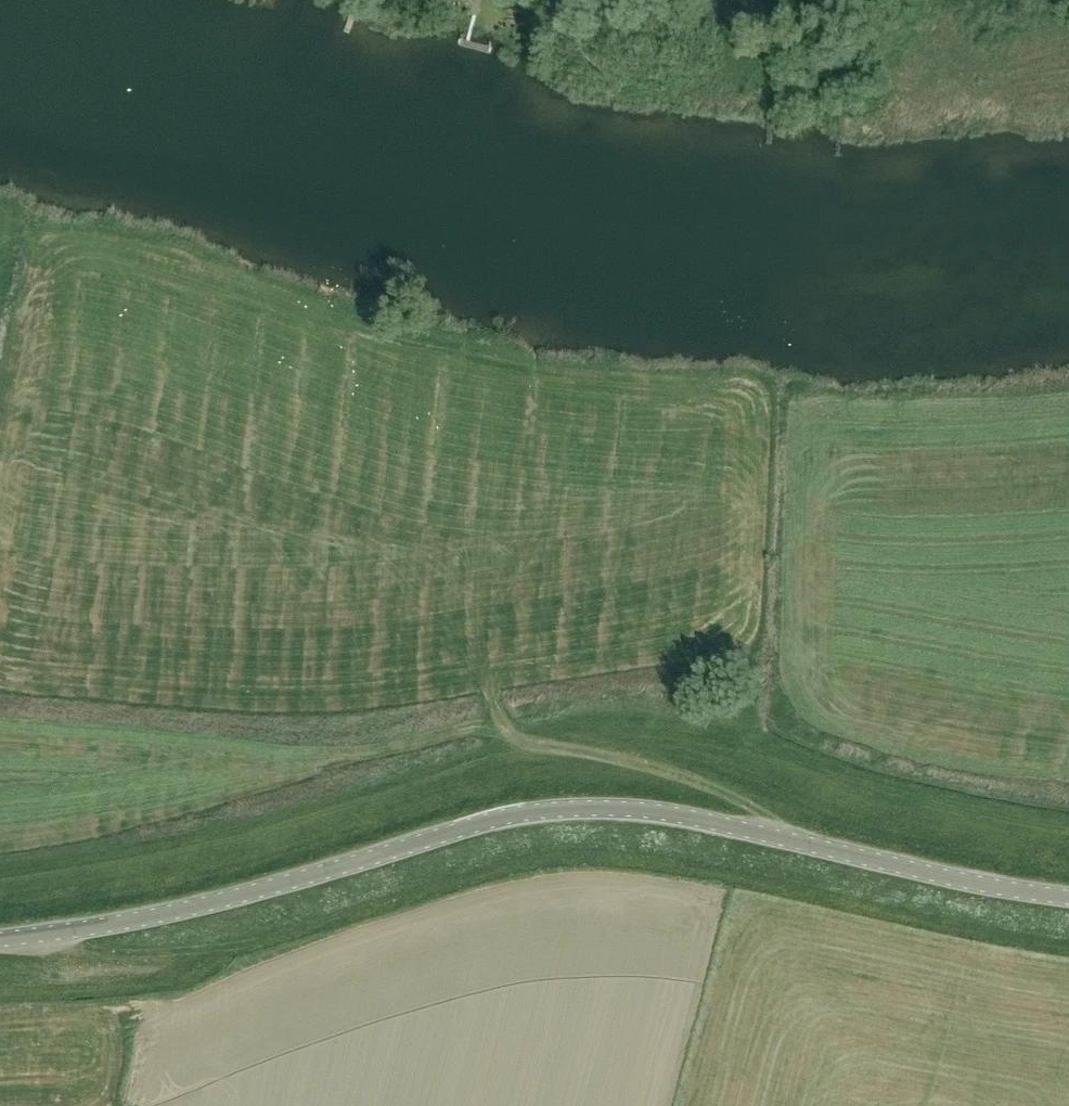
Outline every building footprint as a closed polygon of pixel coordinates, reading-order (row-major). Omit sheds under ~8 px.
[(495,57),(497,45),(461,39),(459,51),(495,57)]
